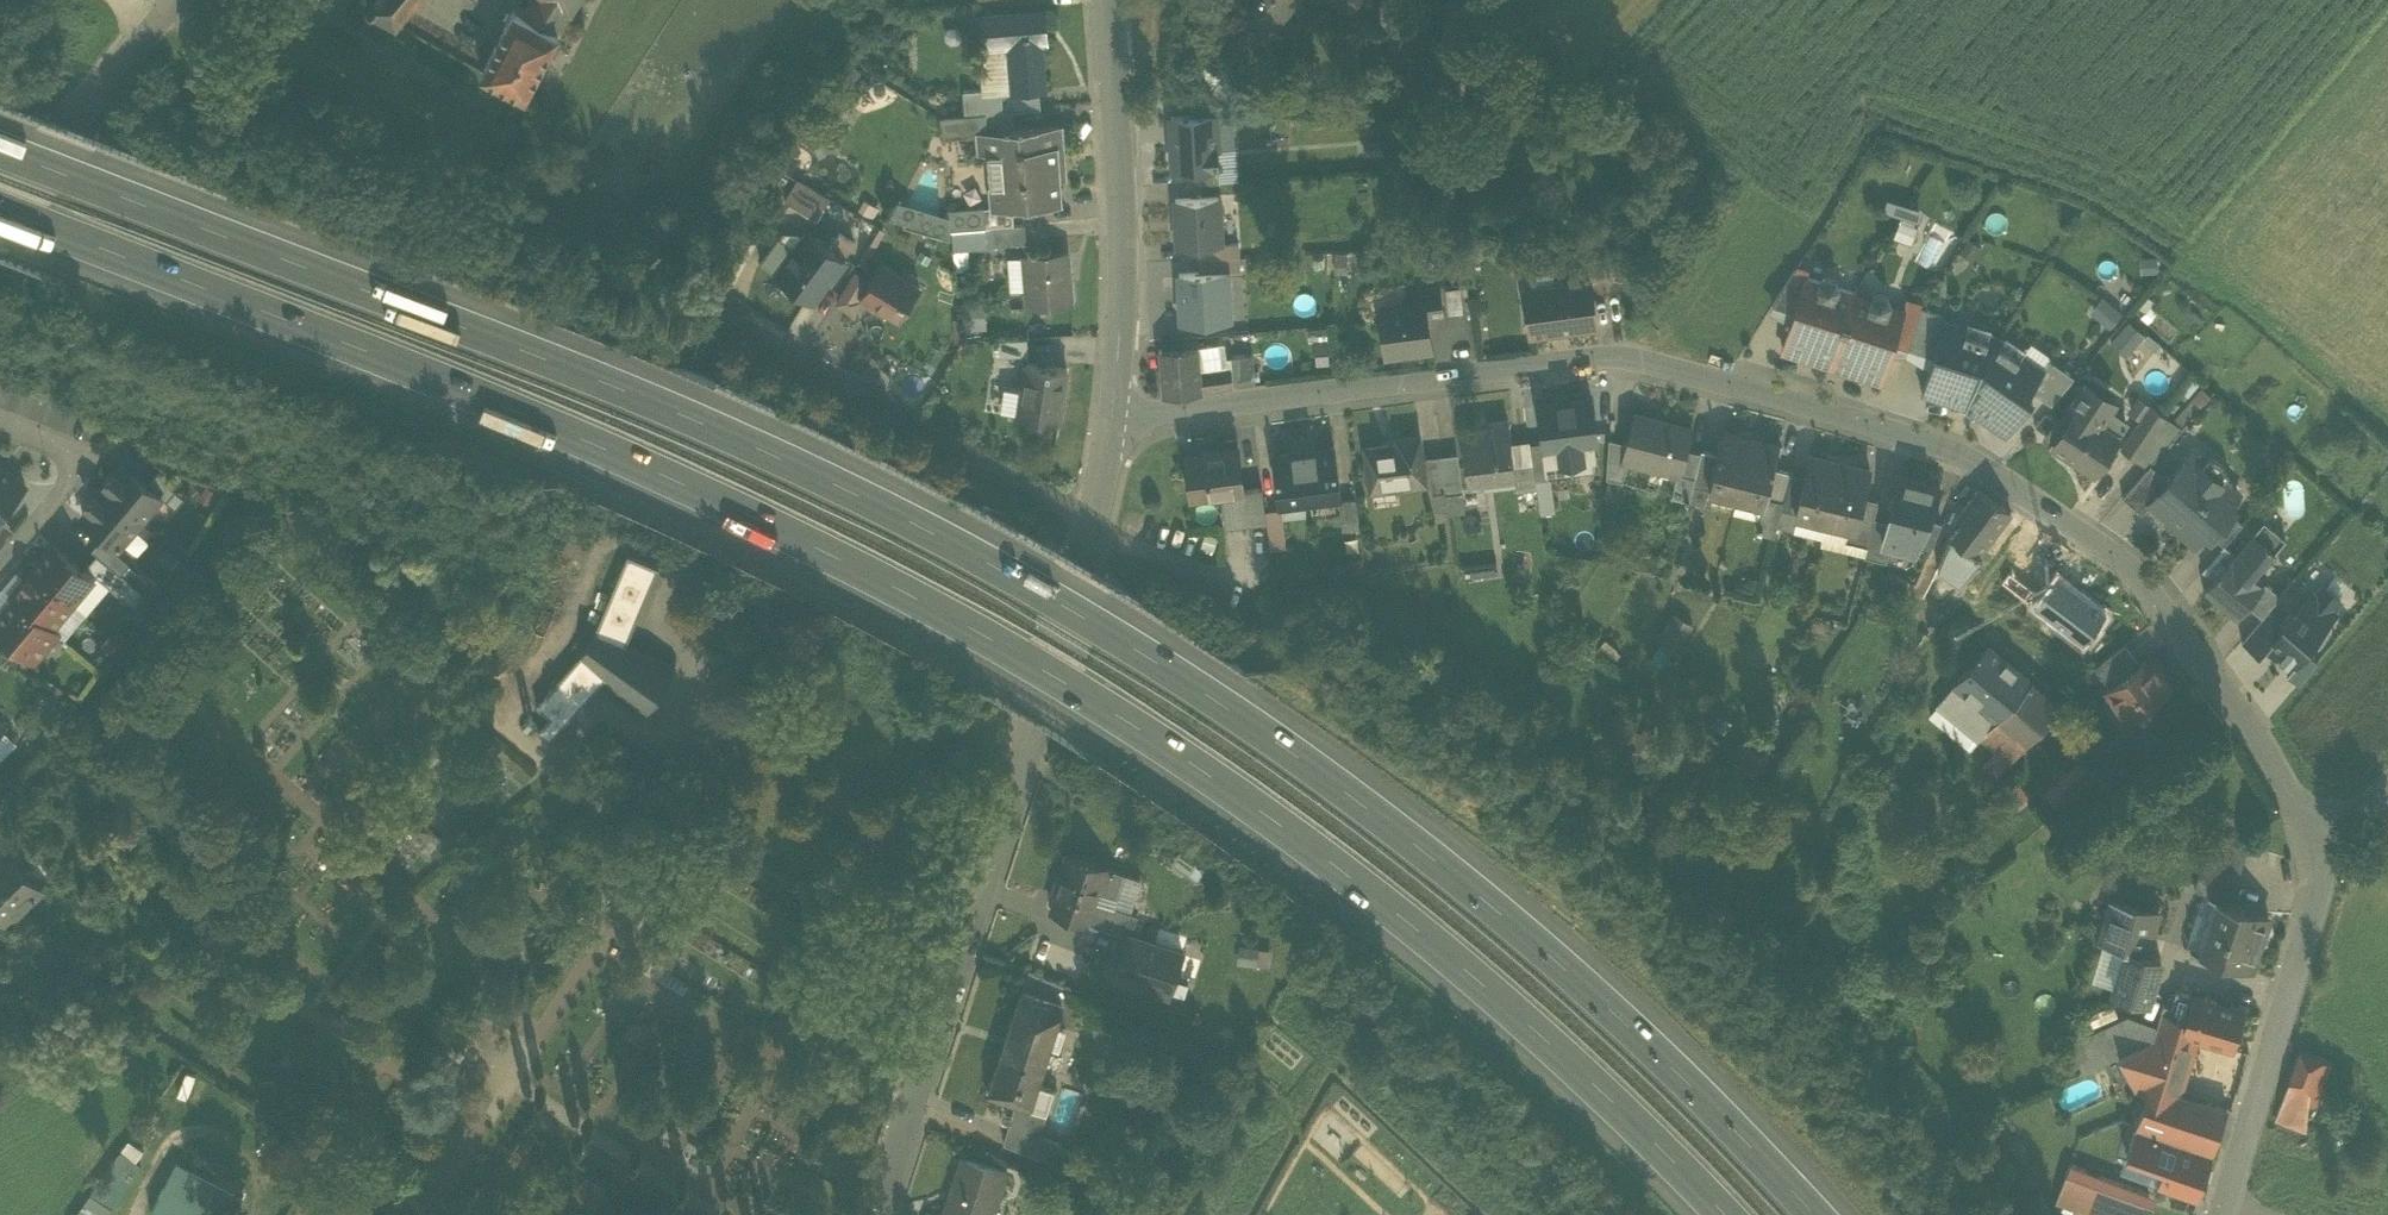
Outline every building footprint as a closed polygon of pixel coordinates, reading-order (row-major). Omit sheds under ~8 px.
[(413,3),(408,0),(377,0),(374,4),(371,4),(368,7),(369,11),(372,13),(376,12),(396,24),(413,3)] [(522,13),(558,31),(571,9),(557,0),(531,0),(522,13)] [(571,9),(577,0),(557,0),(571,9)] [(1230,11),(1248,25),(1245,29),(1248,32),(1254,23),(1253,22),(1257,17),(1272,29),(1294,0),(1238,0),(1230,11)] [(1350,11),(1358,0),(1335,0),(1350,11)] [(526,94),(558,31),(522,13),(513,9),(482,71),(526,94)] [(1012,89),(1012,91),(1039,89),(1046,88),(1045,68),(1043,68),(1040,40),(1045,40),(1043,9),(977,14),(979,40),(1010,38),(1012,67),(1010,68),(1012,89)] [(1254,23),(1248,32),(1262,43),(1272,29),(1257,17),(1253,22),(1254,23)] [(1010,38),(979,40),(984,92),(1003,90),(1012,89),(1010,68),(1012,67),(1010,38)] [(1003,90),(1004,110),(1012,109),(1041,107),(1039,89),(1012,91),(1012,89),(1003,90)] [(1004,149),(1007,182),(1009,205),(1013,205),(1060,201),(1056,145),(1063,144),(1061,123),(1013,127),(1012,109),(1004,110),(1001,110),(986,111),(987,132),(989,150),(1004,149)] [(941,115),(942,135),(980,132),(987,132),(986,111),(941,115)] [(1216,112),(1171,115),(1174,169),(1219,166),(1218,148),(1216,119),(1216,112)] [(1234,118),(1216,119),(1218,148),(1236,147),(1234,118)] [(981,151),(989,150),(987,132),(980,132),(981,151)] [(1004,149),(989,150),(991,183),(1007,182),(1004,149)] [(904,223),(949,237),(949,228),(948,212),(942,210),(939,163),(928,160),(906,200),(900,198),(891,215),(905,220),(904,223)] [(785,199),(817,219),(829,197),(816,190),(816,188),(799,178),(789,195),(785,199)] [(993,207),(1009,205),(1007,182),(991,183),(993,206),(993,207)] [(1218,195),(1175,198),(1178,245),(1197,244),(1221,242),(1218,195)] [(985,226),(995,225),(1014,224),(1013,205),(1009,205),(993,207),(993,206),(984,206),(985,226)] [(985,226),(984,206),(948,209),(948,212),(949,228),(951,228),(985,226)] [(1024,223),(1014,224),(995,225),(997,244),(1025,242),(1024,223)] [(953,247),(968,246),(997,244),(995,225),(985,226),(951,228),(953,247)] [(845,257),(844,256),(830,245),(808,230),(804,235),(796,248),(776,275),(811,300),(830,273),(832,275),(845,257)] [(784,231),(779,236),(796,248),(804,235),(784,231)] [(840,231),(830,245),(844,256),(854,241),(840,231)] [(760,263),(776,275),(796,248),(779,236),(760,263)] [(1221,242),(1197,244),(1198,258),(1239,256),(1240,256),(1239,241),(1221,242)] [(968,246),(953,247),(954,269),(970,268),(968,246)] [(1027,287),(1029,306),(1071,302),(1070,281),(1067,281),(1064,251),(1034,253),(1037,283),(1027,284),(1027,287)] [(1025,254),(1027,284),(1037,283),(1034,253),(1025,254)] [(1027,284),(1025,254),(1007,255),(1010,288),(1027,287),(1027,284)] [(1239,256),(1198,258),(1199,272),(1227,271),(1240,270),(1239,256)] [(878,304),(900,318),(919,286),(880,262),(870,280),(860,296),(862,298),(877,306),(878,304)] [(1772,304),(1794,311),(1803,283),(1804,283),(1807,274),(1808,273),(1795,268),(1772,303),(1773,303),(1772,304)] [(854,313),(862,298),(860,296),(870,280),(854,270),(835,302),(854,313)] [(1230,318),(1227,271),(1199,272),(1180,273),(1182,320),(1230,318)] [(1820,278),(1807,274),(1804,283),(1817,287),(1820,278)] [(1815,357),(1832,363),(1852,302),(1835,297),(1839,284),(1835,277),(1828,275),(1820,278),(1817,287),(1804,283),(1803,283),(1794,311),(1782,347),(1799,353),(1802,358),(1809,360),(1815,357)] [(1525,289),(1531,333),(1596,325),(1590,280),(1525,289)] [(1872,295),(1839,284),(1835,297),(1852,302),(1868,307),(1872,295)] [(1425,303),(1427,315),(1443,313),(1440,285),(1414,288),(1416,304),(1425,303)] [(1868,307),(1852,302),(1832,363),(1849,369),(1852,374),(1859,376),(1865,373),(1882,379),(1890,354),(1894,343),(1903,313),(1901,313),(1888,309),(1891,301),(1887,294),(1879,291),(1872,295),(1868,307)] [(2099,292),(2085,306),(2104,323),(2117,309),(2099,292)] [(987,328),(985,300),(962,302),(964,330),(987,328)] [(1903,305),(1891,301),(1888,309),(1901,313),(1903,305)] [(1894,343),(1907,347),(1920,306),(1905,301),(1903,305),(1901,313),(1903,313),(1894,343)] [(1380,308),(1386,353),(1431,347),(1427,315),(1425,303),(1416,304),(1380,308)] [(1947,315),(1920,306),(1907,347),(1933,355),(1945,318),(1946,318),(1947,315)] [(2121,353),(2140,331),(2124,317),(2104,339),(2121,353)] [(1921,391),(1966,406),(1971,398),(1982,363),(1997,335),(1973,327),(1970,337),(1944,329),(1947,319),(1946,318),(1945,318),(1933,355),(1929,367),(1921,391)] [(1973,327),(1947,319),(1944,329),(1970,337),(1973,327)] [(2018,349),(1997,335),(1982,363),(1971,398),(1966,406),(2006,433),(2032,396),(2027,392),(2030,388),(2044,367),(2043,366),(2042,366),(2036,374),(2012,357),(2018,349)] [(1162,349),(1198,345),(1198,336),(1161,340),(1162,349)] [(999,339),(1000,356),(1029,354),(1027,337),(999,339)] [(1224,343),(1198,345),(1201,371),(1232,366),(1231,361),(1231,356),(1226,357),(1224,343)] [(1906,353),(1907,347),(1894,343),(1890,354),(1906,353)] [(1159,349),(1164,394),(1203,391),(1201,371),(1198,345),(1162,349),(1159,349)] [(1907,347),(1906,353),(1929,367),(1933,355),(1907,347)] [(2042,366),(2018,349),(2012,357),(2036,374),(2042,366)] [(2030,388),(2051,403),(2074,375),(2049,358),(2043,366),(2044,367),(2030,388)] [(1232,366),(1234,385),(1254,383),(1252,359),(1231,361),(1232,366)] [(1019,416),(1059,422),(1067,368),(1027,362),(1019,416)] [(1201,371),(1203,391),(1234,386),(1234,385),(1232,366),(1201,371)] [(2076,407),(2099,422),(2107,410),(2112,403),(2085,385),(2078,395),(2076,394),(2071,402),(2070,401),(2057,421),(2055,419),(2046,433),(2055,439),(2076,407)] [(1547,471),(1548,471),(1569,469),(1568,462),(1593,459),(1591,442),(1597,441),(1591,396),(1538,404),(1543,442),(1547,471)] [(2094,471),(2118,434),(2099,422),(2076,407),(2055,439),(2052,443),(2094,471)] [(2117,449),(2133,459),(2161,418),(2145,407),(2117,449)] [(2126,423),(2107,410),(2099,422),(2118,434),(2126,423)] [(1654,465),(1680,472),(1687,446),(1691,430),(1654,420),(1655,418),(1634,412),(1627,442),(1622,459),(1627,460),(1654,467),(1654,465)] [(2133,459),(2146,468),(2150,463),(2179,430),(2161,418),(2133,459)] [(1496,468),(1496,474),(1514,472),(1510,443),(1508,427),(1491,429),(1491,425),(1460,429),(1461,438),(1459,438),(1461,449),(1462,449),(1466,472),(1496,468)] [(1735,495),(1737,496),(1751,438),(1724,431),(1718,453),(1709,488),(1712,489),(1713,485),(1736,491),(1735,495)] [(1365,447),(1371,489),(1425,482),(1419,435),(1397,438),(1398,443),(1365,447)] [(1606,477),(1622,481),(1627,460),(1622,459),(1627,442),(1609,438),(1606,477)] [(1779,445),(1751,438),(1737,496),(1739,496),(1740,492),(1764,498),(1763,502),(1765,503),(1767,495),(1774,467),(1779,445)] [(1517,491),(1536,488),(1535,479),(1530,444),(1530,440),(1510,443),(1514,472),(1517,491)] [(1530,444),(1535,479),(1548,477),(1548,471),(1547,471),(1543,442),(1530,444)] [(1222,493),(1226,526),(1248,523),(1243,490),(1238,445),(1217,448),(1218,451),(1186,456),(1191,497),(1222,493)] [(1334,446),(1304,450),(1310,495),(1340,490),(1334,446)] [(1678,481),(1693,484),(1701,449),(1687,446),(1680,472),(1678,481)] [(1718,453),(1701,449),(1693,484),(1709,488),(1718,453)] [(1279,499),(1310,495),(1304,450),(1273,454),(1279,499)] [(2222,478),(2228,471),(2227,468),(2225,465),(2223,463),(2220,461),(2218,459),(2215,457),(2212,455),(2209,454),(2203,461),(2191,452),(2169,478),(2151,500),(2152,500),(2166,512),(2167,519),(2195,543),(2205,531),(2211,536),(2212,534),(2231,512),(2235,508),(2229,503),(2238,492),(2222,478)] [(1796,513),(1826,520),(1840,462),(1810,455),(1805,475),(1798,503),(1796,513)] [(1456,456),(1441,458),(1446,494),(1461,492),(1456,456)] [(1433,496),(1446,494),(1441,458),(1428,459),(1433,496)] [(1568,462),(1569,469),(1594,465),(1593,459),(1568,462)] [(1870,469),(1840,462),(1826,520),(1848,525),(1856,527),(1864,496),(1870,469)] [(2169,478),(2150,463),(2146,468),(2122,495),(2142,512),(2152,500),(2151,500),(2169,478)] [(2,465),(0,467),(0,514),(25,485),(2,465)] [(109,484),(104,491),(141,522),(161,497),(146,485),(125,466),(117,475),(114,472),(106,482),(109,484)] [(1767,495),(1784,499),(1791,471),(1774,467),(1767,495)] [(1805,475),(1791,471),(1784,499),(1798,503),(1805,475)] [(161,497),(176,509),(185,498),(156,474),(146,485),(161,497)] [(1890,542),(1915,548),(1916,545),(1928,516),(1940,486),(1899,476),(1888,519),(1883,540),(1890,542)] [(1551,477),(1548,477),(1535,479),(1536,488),(1540,512),(1555,511),(1551,477)] [(1713,485),(1712,489),(1735,495),(1736,491),(1713,485)] [(1269,533),(1271,549),(1287,547),(1282,508),(1265,510),(1263,487),(1243,490),(1248,523),(1267,520),(1269,533)] [(1951,536),(1978,556),(2011,513),(1978,489),(1963,509),(1968,514),(1951,536)] [(120,546),(141,522),(104,491),(98,497),(95,495),(87,504),(90,507),(83,515),(120,546)] [(1740,492),(1739,496),(1763,502),(1764,498),(1740,492)] [(1845,539),(1867,545),(1874,516),(1878,499),(1864,496),(1856,527),(1848,525),(1845,539)] [(1339,500),(1343,529),(1359,527),(1355,498),(1339,500)] [(2212,534),(2223,543),(2224,543),(2242,522),(2231,512),(2212,534)] [(15,529),(0,516),(0,547),(15,529)] [(1888,519),(1874,516),(1867,545),(1864,555),(1886,560),(1890,542),(1883,540),(1888,519)] [(1916,545),(1929,550),(1941,521),(1928,516),(1916,545)] [(2203,589),(2236,616),(2247,603),(2264,583),(2263,583),(2253,574),(2286,537),(2264,518),(2234,552),(2212,578),(2203,589)] [(1982,558),(1978,556),(1951,536),(1937,568),(1959,584),(1982,558)] [(97,553),(97,554),(121,574),(131,563),(101,538),(92,549),(97,553)] [(2234,552),(2224,543),(2223,543),(2202,569),(2212,578),(2234,552)] [(53,544),(33,568),(74,602),(94,578),(53,544)] [(2025,550),(2009,572),(2034,590),(2050,569),(2025,550)] [(538,728),(549,738),(605,675),(646,712),(648,710),(641,703),(666,661),(675,665),(676,664),(627,643),(660,565),(629,551),(626,559),(595,630),(581,654),(537,703),(550,715),(538,728)] [(130,581),(121,574),(97,554),(86,566),(119,594),(130,581)] [(1919,587),(1930,593),(1941,572),(1930,566),(1919,587)] [(33,568),(11,593),(58,633),(59,632),(53,627),(74,602),(33,568)] [(2027,600),(2034,590),(2009,572),(2002,581),(2027,600)] [(2106,611),(2057,574),(2033,605),(2083,642),(2106,611)] [(2247,603),(2262,616),(2269,607),(2280,594),(2265,581),(2263,583),(2264,583),(2247,603)] [(2340,597),(2324,583),(2315,594),(2310,590),(2294,609),(2293,607),(2283,618),(2282,619),(2285,622),(2270,640),(2271,641),(2279,647),(2274,652),(2290,666),(2291,667),(2306,650),(2313,642),(2311,640),(2336,611),(2331,607),(2340,597)] [(58,633),(11,593),(11,594),(14,597),(2,611),(0,614),(0,630),(23,650),(26,646),(38,656),(58,633)] [(2269,607),(2262,616),(2241,639),(2260,655),(2267,646),(2271,641),(2270,640),(2285,622),(2282,619),(2283,618),(2269,607)] [(2271,641),(2267,646),(2274,652),(2279,647),(2271,641)] [(2095,666),(2110,685),(2140,663),(2126,643),(2095,666)] [(1988,644),(1954,683),(1937,702),(1980,739),(1996,719),(1998,720),(2032,681),(2031,680),(1988,644)] [(2291,667),(2290,666),(2286,671),(2299,682),(2317,660),(2306,650),(2291,667)] [(2107,687),(2130,718),(2147,705),(2169,688),(2146,658),(2140,663),(2110,685),(2107,687)] [(648,710),(675,665),(666,661),(641,703),(648,710)] [(1980,739),(2008,763),(2025,744),(2059,705),(2032,681),(1998,720),(1996,719),(1980,739)] [(2196,882),(2230,894),(2246,844),(2212,833),(2196,882)] [(10,922),(43,889),(6,852),(0,857),(0,912),(10,922)] [(1088,920),(1095,899),(1098,890),(1105,867),(1104,867),(1066,854),(1059,875),(1062,876),(1051,907),(1088,920)] [(1105,867),(1098,890),(1117,896),(1126,872),(1105,866),(1104,867),(1105,867)] [(1140,878),(1126,872),(1117,896),(1098,890),(1095,899),(1129,910),(1140,878)] [(2230,894),(2196,882),(2194,887),(2212,894),(2219,896),(2228,899),(2230,894)] [(2219,896),(2212,894),(2194,949),(2201,951),(2219,896)] [(2201,951),(2250,967),(2268,912),(2228,899),(2219,896),(2201,951)] [(1087,920),(1099,924),(1099,923),(1126,932),(1130,934),(1137,913),(1129,910),(1095,899),(1088,920),(1087,920)] [(2127,947),(2145,952),(2157,912),(2112,902),(2100,941),(2102,941),(2126,948),(2127,947)] [(1185,952),(1130,934),(1126,932),(1112,973),(1172,993),(1185,952)] [(2126,948),(2102,941),(2091,979),(2115,986),(2126,948)] [(1239,943),(1238,962),(1257,963),(1259,945),(1239,943)] [(2114,988),(2148,998),(2160,957),(2145,952),(2127,947),(2126,948),(2115,986),(2114,988)] [(2187,1045),(2191,1034),(2180,1031),(2192,992),(2176,988),(2171,1003),(2164,1001),(2154,1036),(2119,1053),(2129,1075),(2150,1082),(2150,1081),(2166,1087),(2179,1042),(2187,1045)] [(1015,1103),(1012,1113),(1010,1122),(1040,1133),(1054,1088),(1037,1082),(1049,1045),(1059,1048),(1066,1027),(1056,1024),(1062,1005),(1021,991),(988,1094),(1015,1103)] [(2192,991),(2192,992),(2180,1031),(2191,1034),(2200,1037),(2233,1047),(2245,1006),(2192,991)] [(2072,1045),(2083,1069),(2119,1053),(2154,1036),(2153,1033),(2156,1024),(2132,1016),(2072,1045)] [(2179,1042),(2166,1087),(2183,1092),(2200,1037),(2191,1034),(2187,1045),(2179,1042)] [(2309,1101),(2316,1104),(2331,1059),(2299,1049),(2284,1093),(2309,1101)] [(2150,1082),(2136,1123),(2213,1150),(2227,1107),(2183,1092),(2166,1087),(2150,1081),(2150,1082)] [(2309,1101),(2284,1093),(2275,1119),(2309,1131),(2309,1101)] [(1009,1123),(1010,1122),(1012,1113),(1005,1111),(1002,1112),(1001,1118),(1002,1121),(1009,1123)] [(1004,1141),(1053,1161),(1060,1142),(1040,1133),(1010,1122),(1009,1123),(1004,1141)] [(2213,1150),(2136,1123),(2125,1155),(2162,1167),(2156,1184),(2197,1198),(2213,1150)] [(89,1191),(110,1206),(139,1166),(119,1151),(89,1191)] [(2162,1167),(2125,1155),(2119,1171),(2156,1184),(2162,1167)] [(1007,1171),(962,1156),(943,1214),(993,1214),(1007,1171)] [(237,1191),(178,1161),(153,1211),(162,1214),(224,1214),(237,1191)] [(2099,1214),(2140,1214),(2147,1192),(2071,1163),(2057,1200),(2099,1214)] [(2147,1192),(2140,1214),(2150,1214),(2156,1195),(2147,1192)]
